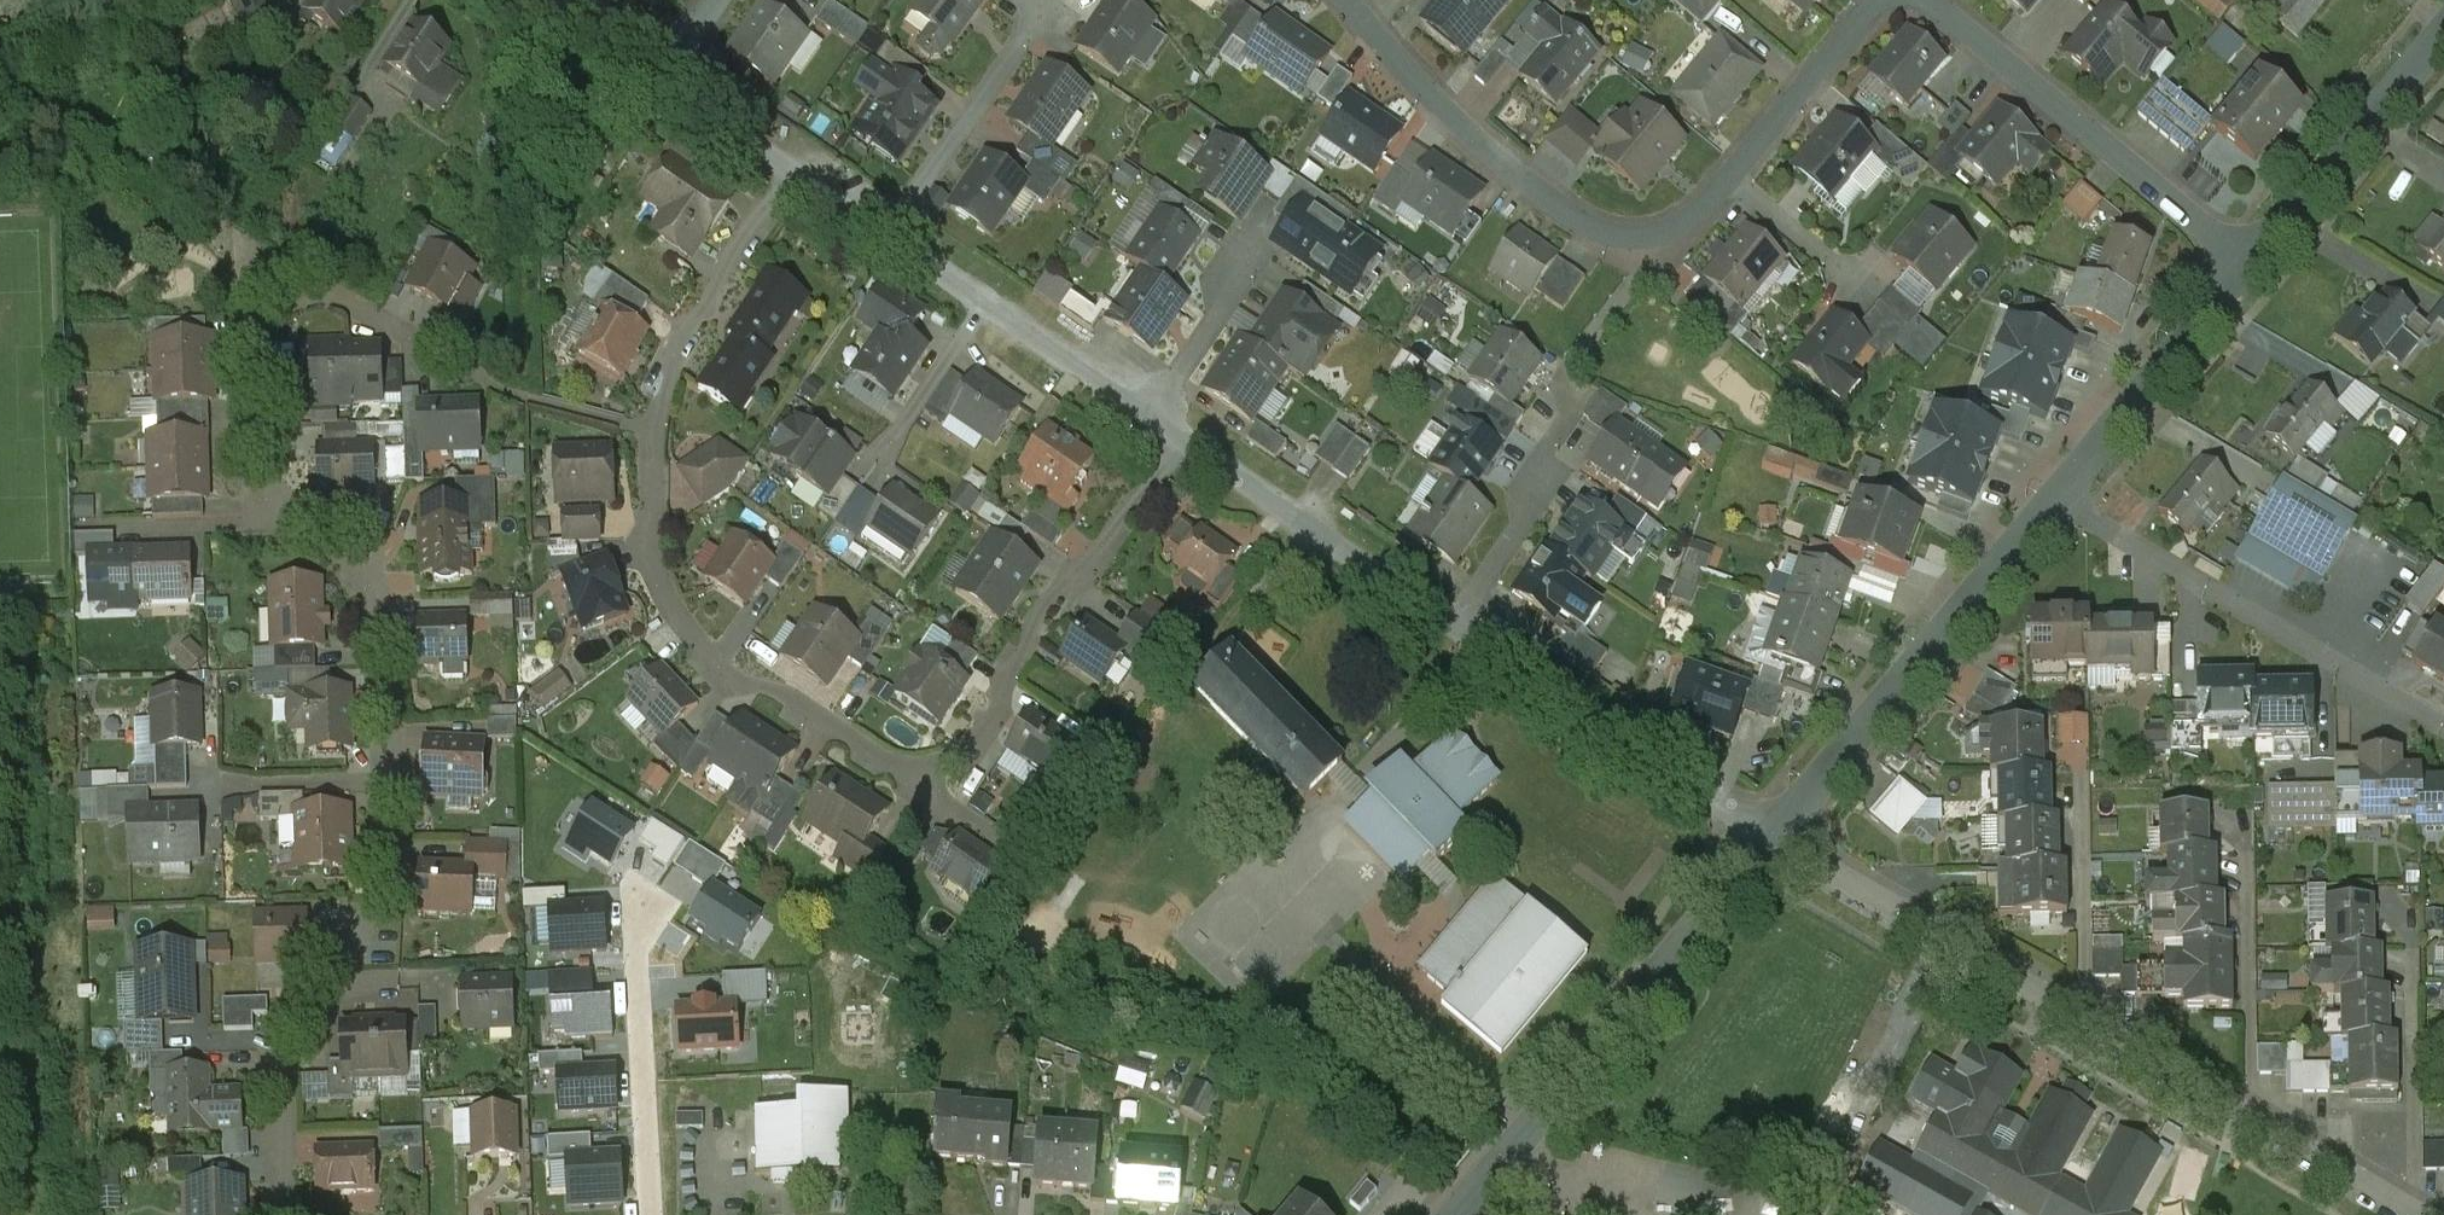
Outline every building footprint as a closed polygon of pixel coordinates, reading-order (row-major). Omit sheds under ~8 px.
[(250,21),(266,33),(285,6),(276,0),(264,0),(250,21)] [(321,2),(318,0),(317,0),(308,15),(346,38),(369,0),(323,0),(321,2)] [(913,13),(932,27),(922,41),(923,52),(931,58),(942,56),(983,0),(922,0),(913,13)] [(1077,47),(1116,74),(1148,27),(1137,19),(1140,15),(1119,0),(1109,0),(1077,47)] [(1231,8),(1237,0),(1219,0),(1231,8)] [(1424,23),(1463,55),(1506,4),(1501,0),(1442,0),(1424,23)] [(1718,0),(1669,0),(1701,26),(1721,2),(1718,0)] [(1806,15),(1820,0),(1788,0),(1806,15)] [(2027,15),(2040,0),(2009,0),(2027,15)] [(2225,0),(2196,0),(2221,21),(2233,7),(2225,0)] [(2271,12),(2299,36),(2329,0),(2282,0),(2271,12)] [(869,28),(830,2),(818,21),(856,47),(869,28)] [(806,36),(761,6),(728,54),(773,85),(806,36)] [(2107,8),(2068,55),(2103,85),(2124,61),(2143,38),(2142,37),(2107,8)] [(1545,11),(1524,35),(1543,51),(1522,76),(1555,104),(1596,55),(1545,11)] [(1250,13),(1232,40),(1250,52),(1268,25),(1250,13)] [(1328,54),(1275,17),(1250,52),(1246,57),(1300,95),(1328,54)] [(451,50),(417,27),(399,53),(396,52),(387,66),(420,89),(423,92),(423,91),(437,71),(451,50)] [(2170,45),(2150,28),(2142,37),(2143,38),(2124,61),(2146,79),(2172,46),(2170,44),(2170,45)] [(2246,45),(2226,28),(2208,49),(2228,66),(2246,45)] [(1910,32),(1872,76),(1907,105),(1944,61),(1910,32)] [(1721,39),(1673,96),(1712,129),(1760,72),(1721,39)] [(930,74),(888,45),(871,70),(888,81),(891,77),(916,94),(930,74)] [(1495,50),(1472,77),(1485,88),(1508,61),(1495,50)] [(1087,94),(1047,66),(1009,121),(1029,135),(1049,149),(1087,94)] [(1353,78),(1338,69),(1317,99),(1332,108),(1353,78)] [(463,88),(437,71),(423,91),(423,92),(420,89),(415,97),(444,116),(463,88)] [(916,94),(891,77),(888,81),(853,133),(898,164),(937,108),(916,94)] [(2260,77),(2217,130),(2256,162),(2299,110),(2260,77)] [(2213,124),(2163,83),(2137,114),(2187,155),(2213,124)] [(1350,98),(1323,136),(1373,172),(1401,134),(1350,98)] [(373,115),(355,102),(335,130),(353,143),(373,115)] [(1957,105),(1938,127),(1953,139),(1962,129),(1971,117),(1957,105)] [(1642,106),(1599,158),(1641,192),(1684,141),(1642,106)] [(2037,140),(2000,109),(1974,139),(1960,156),(1966,162),(1997,187),(2018,161),(2034,174),(2050,154),(2035,141),(2037,140)] [(1570,113),(1546,140),(1576,165),(1599,138),(1570,113)] [(1864,141),(1837,118),(1794,170),(1796,171),(1800,166),(1837,198),(1833,203),(1835,204),(1872,160),(1878,153),(1864,141)] [(1910,153),(1877,125),(1864,141),(1878,153),(1872,160),(1892,176),(1910,153)] [(1953,139),(1929,168),(1948,184),(1966,162),(1960,156),(1974,139),(1962,129),(1953,139)] [(1049,149),(1029,135),(1016,151),(1032,162),(1048,174),(1060,157),(1049,149)] [(1266,173),(1213,137),(1206,146),(1201,143),(1199,146),(1207,151),(1196,167),(1213,178),(1206,188),(1221,199),(1217,205),(1237,218),(1258,189),(1268,174),(1266,173)] [(699,158),(671,139),(659,157),(670,165),(672,163),(688,174),(699,158)] [(1928,168),(1910,153),(1892,176),(1909,191),(1928,168)] [(1020,181),(985,157),(950,207),(991,235),(1022,190),(1026,185),(1020,181)] [(1481,196),(1430,161),(1415,182),(1401,203),(1404,204),(1451,237),(1453,238),(1467,218),(1481,196)] [(1048,174),(1032,162),(1020,181),(1026,185),(1022,190),(1045,205),(1061,182),(1048,174)] [(1298,180),(1273,162),(1266,173),(1268,174),(1258,189),(1281,205),(1298,180)] [(688,174),(672,163),(670,165),(647,200),(672,217),(659,236),(691,258),(704,239),(705,239),(730,203),(688,174)] [(1396,168),(1373,201),(1395,217),(1404,204),(1401,203),(1415,182),(1396,168)] [(1334,204),(1298,180),(1281,205),(1274,215),(1308,238),(1324,215),(1326,216),(1334,204)] [(1190,204),(1156,181),(1150,189),(1159,195),(1152,205),(1161,211),(1162,209),(1179,221),(1190,204)] [(2104,202),(2082,183),(2062,206),(2085,225),(2104,202)] [(1161,211),(1128,260),(1143,271),(1165,285),(1199,234),(1179,221),(1162,209),(1161,211)] [(1932,214),(1895,258),(1925,283),(1944,261),(1955,270),(1973,248),(1932,214)] [(1326,216),(1324,215),(1308,238),(1295,257),(1345,291),(1357,274),(1363,278),(1380,253),(1326,216)] [(1467,218),(1453,238),(1451,237),(1450,238),(1466,249),(1481,227),(1467,218)] [(2436,234),(2428,227),(2414,244),(2422,250),(2422,251),(2443,270),(2443,224),(2436,234)] [(1747,227),(1703,279),(1742,312),(1743,311),(1744,310),(1739,306),(1769,271),(1773,275),(1786,259),(1747,227)] [(1557,259),(1516,231),(1487,272),(1489,272),(1492,267),(1531,293),(1528,299),(1530,300),(1535,292),(1555,261),(1557,259)] [(2150,249),(2116,236),(2099,285),(2133,297),(2150,249)] [(474,271),(432,248),(410,290),(443,308),(445,309),(456,290),(462,293),(467,284),(474,271)] [(1583,279),(1555,261),(1535,292),(1562,310),(1583,279)] [(809,298),(768,271),(758,286),(760,288),(730,334),(736,338),(767,356),(796,312),(799,314),(809,298)] [(1165,285),(1143,271),(1109,321),(1151,351),(1186,300),(1165,285)] [(649,301),(614,277),(594,305),(603,311),(604,309),(636,326),(649,301)] [(1742,312),(1703,279),(1686,299),(1709,318),(1731,337),(1748,316),(1743,311),(1742,312)] [(2099,285),(2083,280),(2070,315),(2069,316),(2088,323),(2120,334),(2133,297),(2099,285)] [(1345,311),(1305,283),(1294,300),(1333,328),(1345,311)] [(462,293),(456,290),(445,309),(443,308),(441,311),(463,323),(481,291),(467,284),(462,293)] [(1922,313),(1893,288),(1880,303),(1910,328),(1922,313)] [(921,314),(884,289),(869,312),(887,326),(888,325),(906,336),(921,314)] [(2431,329),(2387,293),(2358,327),(2349,320),(2335,337),(2372,368),(2402,331),(2419,345),(2431,329)] [(1294,300),(1284,294),(1250,344),(1286,369),(1305,381),(1339,331),(1333,328),(1294,300)] [(1103,317),(1071,295),(1060,312),(1092,333),(1103,317)] [(1709,318),(1686,299),(1676,312),(1699,331),(1709,318)] [(2070,315),(2028,300),(2023,315),(2083,336),(2088,323),(2069,316),(2070,315)] [(1910,328),(1880,303),(1865,322),(1895,347),(1910,328)] [(2433,317),(2443,326),(2443,304),(2433,317)] [(636,326),(604,309),(603,311),(580,354),(622,376),(645,331),(636,326)] [(1868,343),(1835,316),(1795,363),(1829,391),(1868,343)] [(206,322),(155,323),(155,340),(207,339),(206,322)] [(887,326),(855,375),(892,401),(927,350),(906,336),(888,325),(887,326)] [(1543,361),(1501,332),(1469,378),(1496,397),(1511,407),(1512,406),(1543,361)] [(2000,370),(2055,388),(2066,355),(2011,337),(2000,370)] [(207,339),(155,340),(156,372),(213,371),(212,338),(207,339)] [(736,338),(713,373),(710,371),(700,386),(741,414),(751,398),(748,397),(773,360),(767,356),(736,338)] [(1242,338),(1206,391),(1250,421),(1286,369),(1250,344),(1242,338)] [(350,340),(299,342),(300,364),(313,364),(314,409),(352,408),(352,402),(351,350),(350,340)] [(381,349),(351,350),(352,402),(383,402),(383,398),(382,364),(381,349)] [(403,363),(382,364),(383,398),(404,397),(404,393),(403,363)] [(2044,421),(2055,388),(2000,370),(1989,402),(2044,421)] [(213,371),(156,372),(157,404),(209,403),(214,403),(213,371)] [(971,386),(952,373),(924,413),(945,427),(953,415),(952,414),(971,386)] [(1020,407),(976,378),(971,386),(952,414),(953,415),(996,443),(1020,407)] [(2308,388),(2269,435),(2295,457),(2322,425),(2328,430),(2341,415),(2308,388)] [(1628,408),(1602,390),(1584,416),(1609,433),(1616,422),(1618,423),(1628,408)] [(405,430),(421,429),(420,405),(420,392),(404,393),(404,397),(405,430)] [(1525,415),(1512,406),(1511,407),(1496,397),(1487,408),(1516,428),(1525,415)] [(1487,408),(1474,399),(1463,415),(1505,444),(1516,428),(1487,408)] [(209,403),(157,404),(158,421),(209,419),(209,403)] [(476,404),(423,406),(423,405),(420,405),(421,429),(422,453),(424,453),(425,453),(425,452),(477,450),(477,451),(480,451),(478,403),(476,403),(476,404)] [(209,419),(158,421),(159,438),(210,436),(209,419)] [(792,426),(775,451),(776,451),(771,459),(789,471),(815,432),(798,420),(793,427),(792,426)] [(1503,449),(1461,420),(1429,466),(1449,480),(1449,481),(1471,496),(1503,449)] [(1618,423),(1616,422),(1609,433),(1589,461),(1659,509),(1686,470),(1618,423)] [(1287,444),(1257,424),(1246,440),(1276,460),(1287,444)] [(1930,457),(1981,474),(1992,442),(1941,425),(1930,457)] [(1356,439),(1337,426),(1315,458),(1334,471),(1356,439)] [(1048,427),(1019,470),(1027,476),(1022,483),(1069,515),(1080,499),(1072,494),(1096,459),(1079,448),(1082,443),(1068,434),(1065,438),(1048,427)] [(422,453),(421,429),(405,430),(407,483),(425,483),(424,453),(422,453)] [(855,458),(816,431),(815,432),(789,471),(788,471),(825,497),(827,498),(842,477),(855,458)] [(159,438),(149,438),(150,470),(206,468),(205,439),(210,438),(210,436),(159,438)] [(1371,449),(1356,439),(1334,471),(1349,481),(1371,449)] [(720,443),(681,469),(705,506),(706,505),(707,507),(731,491),(750,464),(720,443)] [(373,446),(318,448),(320,497),(375,495),(373,446)] [(612,449),(556,451),(558,504),(614,502),(612,449)] [(533,474),(533,453),(498,453),(498,474),(533,474)] [(1971,506),(1981,474),(1930,457),(1920,489),(1971,506)] [(1821,468),(1800,460),(1794,476),(1815,483),(1821,468)] [(2327,479),(2298,460),(2285,481),(2315,498),(2327,479)] [(2200,462),(2162,509),(2190,532),(2212,505),(2221,512),(2237,492),(2200,462)] [(206,468),(150,470),(151,501),(153,501),(153,502),(203,501),(204,500),(207,500),(206,468)] [(1854,480),(1821,468),(1815,483),(1848,495),(1854,480)] [(842,477),(827,498),(825,497),(815,512),(835,525),(836,525),(860,489),(842,477)] [(496,528),(495,481),(456,482),(457,504),(482,504),(482,528),(496,528)] [(1471,496),(1449,481),(1426,513),(1421,510),(1419,513),(1424,517),(1412,535),(1454,563),(1491,509),(1471,496)] [(2285,481),(2252,537),(2323,578),(2356,522),(2315,498),(2285,481)] [(860,489),(836,525),(861,542),(870,529),(869,528),(884,506),(860,489)] [(938,520),(894,491),(884,506),(869,528),(870,529),(912,557),(938,520)] [(103,515),(100,496),(84,498),(86,517),(103,515)] [(1919,519),(1860,498),(1842,547),(1877,559),(1901,568),(1902,566),(1919,519)] [(1647,519),(1618,499),(1605,517),(1625,531),(1624,533),(1633,539),(1647,519)] [(203,501),(153,502),(153,519),(204,517),(203,501)] [(1605,517),(1584,502),(1550,550),(1585,575),(1592,580),(1624,533),(1625,531),(1605,517)] [(457,504),(421,506),(422,527),(420,527),(420,553),(423,553),(423,575),(471,574),(470,529),(482,528),(482,504),(457,504)] [(599,512),(564,513),(565,543),(577,542),(600,542),(599,512)] [(1064,535),(1032,513),(1022,528),(1027,532),(1055,550),(1064,535)] [(1022,528),(1006,517),(991,539),(1013,553),(1027,532),(1022,528)] [(1201,531),(1199,535),(1183,524),(1167,546),(1183,557),(1177,565),(1178,570),(1186,575),(1180,583),(1181,591),(1196,602),(1204,600),(1205,599),(1204,599),(1211,589),(1213,590),(1228,568),(1236,556),(1201,531)] [(115,554),(115,535),(73,536),(74,557),(90,557),(90,555),(115,554)] [(773,563),(735,537),(707,579),(745,606),(765,578),(774,564),(773,563)] [(991,539),(955,594),(996,623),(1034,567),(1013,553),(991,539)] [(565,543),(548,543),(549,581),(563,576),(562,575),(582,567),(577,542),(565,543)] [(805,557),(786,544),(773,563),(774,564),(765,578),(782,590),(805,557)] [(1550,550),(1547,549),(1516,593),(1554,619),(1585,575),(1550,550)] [(189,552),(133,554),(135,602),(137,602),(191,600),(189,552)] [(115,554),(90,555),(90,557),(92,604),(111,603),(111,611),(138,610),(137,602),(135,602),(133,554),(115,554)] [(1865,570),(1828,557),(1822,571),(1850,581),(1850,583),(1859,586),(1865,570)] [(582,567),(562,575),(563,576),(577,615),(598,608),(623,598),(607,558),(582,567)] [(1901,568),(1877,559),(1873,573),(1906,584),(1911,569),(1902,566),(1901,568)] [(1822,571),(1803,565),(1789,606),(1835,622),(1850,583),(1850,581),(1822,571)] [(2406,605),(2424,618),(2443,591),(2443,573),(2434,567),(2406,605)] [(1228,568),(1213,590),(1211,589),(1204,599),(1205,599),(1221,611),(1244,579),(1228,568)] [(321,583),(272,584),(274,650),(275,650),(315,649),(323,649),(321,583)] [(503,596),(472,597),(472,619),(503,619),(503,596)] [(623,598),(598,608),(604,623),(628,614),(623,598)] [(1789,606),(1786,605),(1781,619),(1763,612),(1745,661),(1784,675),(1787,665),(1817,675),(1817,674),(1835,622),(1789,606)] [(857,639),(817,612),(788,653),(776,645),(773,650),(827,686),(846,658),(859,640),(857,639)] [(1169,636),(1140,615),(1119,645),(1127,650),(1126,652),(1148,667),(1169,636)] [(2087,616),(2032,617),(2033,660),(2064,660),(2064,667),(2065,667),(2088,667),(2087,628),(2087,616)] [(467,665),(466,619),(418,619),(418,666),(467,665)] [(888,634),(869,621),(857,639),(859,640),(846,658),(864,670),(888,634)] [(1119,645),(1087,623),(1063,658),(1103,685),(1121,659),(1126,652),(1127,650),(1119,645)] [(2420,623),(2402,654),(2417,663),(2415,665),(2443,681),(2443,631),(2437,627),(2435,631),(2420,623)] [(1194,624),(1179,624),(1179,643),(1194,643),(1194,624)] [(2151,627),(2087,628),(2088,667),(2088,673),(2115,672),(2115,670),(2132,670),(2132,682),(2151,681),(2151,629),(2151,627)] [(2169,629),(2151,629),(2151,681),(2170,681),(2169,629)] [(1606,660),(1572,636),(1559,655),(1593,678),(1606,660)] [(975,654),(951,638),(935,662),(959,678),(975,654)] [(184,653),(199,670),(215,656),(200,640),(184,653)] [(315,649),(275,650),(276,672),(316,671),(315,649)] [(935,662),(917,650),(901,673),(906,677),(894,696),(936,726),(965,682),(935,662)] [(1342,768),(1230,653),(1194,688),(1261,757),(1248,769),(1259,780),(1271,768),(1306,803),(1342,768)] [(1121,659),(1103,685),(1113,692),(1120,691),(1135,669),(1121,659)] [(2064,660),(2033,660),(2033,680),(2065,679),(2065,667),(2064,667),(2064,660)] [(1817,675),(1787,665),(1784,675),(1779,689),(1784,691),(1814,701),(1823,676),(1817,674),(1817,675)] [(699,705),(662,667),(627,699),(664,738),(679,724),(699,705)] [(2016,689),(1987,672),(1972,697),(2002,714),(2016,689)] [(1746,693),(1690,673),(1673,721),(1730,741),(1741,709),(1747,693),(1746,693)] [(2252,677),(2199,678),(2199,705),(2199,726),(2201,726),(2253,725),(2252,689),(2252,677)] [(1779,689),(1751,679),(1746,693),(1747,693),(1741,709),(1774,721),(1784,691),(1779,689)] [(2310,688),(2252,689),(2253,725),(2253,737),(2311,737),(2310,688)] [(350,692),(306,693),(306,696),(289,697),(290,723),(307,723),(308,751),(352,750),(350,692)] [(199,695),(153,696),(155,748),(186,747),(201,746),(199,695)] [(2002,714),(1972,697),(1963,713),(1990,727),(1994,727),(2002,714)] [(2199,705),(2170,704),(2171,753),(2187,753),(2187,732),(2201,732),(2201,726),(2199,726),(2199,705)] [(1070,740),(1033,714),(1007,751),(1044,777),(1070,740)] [(737,728),(716,715),(697,744),(710,752),(717,757),(737,728)] [(717,757),(712,766),(713,767),(738,783),(769,735),(743,718),(737,728),(717,757)] [(2088,719),(2059,720),(2060,747),(2088,746),(2088,719)] [(517,720),(488,721),(489,740),(517,739),(517,720)] [(697,744),(679,724),(664,738),(654,746),(667,760),(668,759),(679,771),(680,770),(697,744)] [(2043,727),(1994,727),(1990,727),(1990,728),(1981,728),(1981,731),(1970,737),(1982,755),(1982,757),(1990,757),(1990,775),(1998,775),(2044,775),(2043,727)] [(729,795),(727,799),(729,800),(729,799),(752,814),(762,799),(763,800),(777,780),(783,770),(784,770),(796,753),(769,735),(738,783),(729,795)] [(1454,735),(1411,777),(1400,766),(1370,795),(1375,801),(1348,827),(1404,885),(1432,858),(1437,864),(1467,835),(1456,823),(1499,781),(1454,735)] [(482,744),(429,742),(426,795),(482,798),(489,791),(489,781),(483,775),(481,775),(482,744)] [(697,744),(680,770),(693,779),(710,752),(697,744)] [(186,747),(155,748),(157,789),(187,789),(186,747)] [(2398,757),(2363,758),(2363,775),(2362,775),(2363,821),(2418,820),(2418,785),(2418,774),(2398,774),(2398,757)] [(2363,758),(2335,758),(2335,787),(2336,787),(2336,821),(2363,821),(2362,775),(2363,775),(2363,758)] [(738,783),(713,767),(707,776),(709,782),(729,795),(738,783)] [(2044,775),(1998,775),(1998,822),(2006,822),(2052,821),(2051,775),(2044,775)] [(777,780),(763,800),(762,799),(752,814),(774,828),(797,793),(777,780)] [(887,813),(836,780),(808,823),(845,848),(858,857),(870,840),(887,813)] [(1925,803),(1899,781),(1885,799),(1911,820),(1925,803)] [(2418,785),(2418,820),(2418,831),(2443,831),(2443,785),(2418,785)] [(2335,787),(2268,788),(2269,831),(2336,830),(2336,821),(2336,787),(2335,787)] [(149,790),(107,791),(108,821),(130,820),(130,812),(150,811),(149,790)] [(304,795),(260,796),(261,821),(280,821),(281,821),(297,820),(297,812),(304,811),(304,795)] [(1911,820),(1885,799),(1870,816),(1896,838),(1911,820)] [(613,869),(636,834),(593,806),(563,851),(585,865),(591,856),(613,869)] [(150,811),(130,812),(130,820),(131,863),(199,861),(197,809),(150,811)] [(304,811),(297,812),(297,820),(281,821),(280,821),(281,847),(285,851),(298,851),(299,868),(299,871),(353,869),(352,848),(350,846),(349,810),(304,811)] [(2208,811),(2160,812),(2160,854),(2167,854),(2209,854),(2208,811)] [(2052,821),(2006,822),(2006,869),(2059,868),(2059,821),(2052,821)] [(667,871),(685,843),(653,824),(641,843),(656,853),(651,861),(667,871)] [(1003,867),(959,837),(935,873),(977,902),(979,903),(998,875),(1003,867)] [(870,840),(858,857),(845,848),(836,861),(866,881),(886,851),(870,840)] [(507,846),(469,845),(468,869),(473,870),(473,879),(505,880),(507,846)] [(675,868),(711,891),(713,887),(726,868),(690,845),(675,868)] [(2209,854),(2167,854),(2168,879),(2168,901),(2217,901),(2216,853),(2209,854)] [(468,869),(422,867),(420,911),(471,913),(473,879),(473,870),(468,869)] [(2006,869),(1998,869),(1998,917),(2067,916),(2066,868),(2059,868),(2006,869)] [(998,875),(979,903),(977,902),(972,910),(995,926),(1021,891),(998,875)] [(2168,901),(2168,879),(2147,880),(2148,902),(2152,902),(2168,901)] [(1496,880),(1420,971),(1453,998),(1444,1009),(1502,1058),(1587,956),(1529,907),(1529,908),(1512,894),(1496,880)] [(761,918),(713,887),(711,891),(691,922),(708,933),(704,939),(719,948),(723,942),(739,952),(761,918)] [(551,912),(567,911),(566,892),(523,894),(524,913),(551,912)] [(2168,901),(2152,902),(2153,944),(2183,943),(2183,942),(2224,941),(2224,901),(2217,901),(2168,901)] [(2373,902),(2325,902),(2326,929),(2309,930),(2309,952),(2314,952),(2374,951),(2373,902)] [(551,912),(553,956),(607,953),(604,909),(567,911),(551,912)] [(123,912),(92,913),(92,931),(123,931),(123,912)] [(306,915),(257,917),(258,963),(307,961),(306,915)] [(2224,941),(2183,942),(2183,943),(2183,962),(2184,998),(2184,999),(2233,999),(2232,941),(2224,941)] [(192,948),(138,949),(140,1018),(194,1016),(192,948)] [(2107,951),(2092,951),(2093,979),(2108,979),(2107,951)] [(2123,951),(2107,951),(2108,979),(2121,979),(2122,978),(2122,969),(2123,969),(2123,951)] [(2374,951),(2314,952),(2315,971),(2312,971),(2312,993),(2341,994),(2382,993),(2381,951),(2374,951)] [(2183,962),(2164,962),(2164,968),(2165,996),(2165,998),(2184,998),(2183,962)] [(2164,968),(2152,969),(2152,996),(2165,996),(2164,968)] [(2123,969),(2122,969),(2122,978),(2121,979),(2121,997),(2137,996),(2137,969),(2123,969)] [(2152,996),(2152,969),(2137,969),(2137,996),(2152,996)] [(551,995),(593,992),(592,973),(550,975),(551,995)] [(724,978),(726,1008),(736,1008),(769,1006),(767,975),(724,978)] [(2284,979),(2262,979),(2262,993),(2284,993),(2284,979)] [(512,1027),(510,980),(463,981),(464,1028),(512,1027)] [(567,1039),(612,1036),(610,1005),(594,1006),(593,992),(551,995),(553,1034),(566,1033),(567,1039)] [(2382,993),(2341,994),(2341,1018),(2324,1018),(2324,1040),(2348,1040),(2390,1039),(2389,993),(2382,993)] [(268,1000),(224,1001),(225,1031),(254,1030),(253,1015),(269,1015),(268,1000)] [(681,1054),(739,1051),(736,1008),(726,1008),(715,1009),(715,1007),(697,1008),(697,1010),(679,1011),(681,1054)] [(394,1019),(376,1020),(377,1077),(407,1076),(406,1056),(405,1025),(394,1025),(394,1019)] [(356,1027),(343,1028),(344,1062),(344,1078),(353,1078),(377,1077),(376,1020),(356,1021),(356,1027)] [(163,1023),(124,1025),(125,1056),(151,1055),(164,1055),(163,1023)] [(419,1024),(405,1025),(406,1056),(420,1056),(419,1024)] [(2390,1039),(2348,1040),(2349,1071),(2330,1071),(2330,1093),(2349,1093),(2349,1094),(2361,1094),(2361,1102),(2396,1102),(2396,1103),(2397,1103),(2397,1094),(2398,1094),(2397,1039),(2390,1039)] [(2288,1047),(2273,1048),(2273,1075),(2287,1075),(2288,1075),(2288,1066),(2289,1066),(2288,1047)] [(2273,1048),(2257,1048),(2258,1076),(2273,1075),(2273,1048)] [(164,1055),(151,1055),(152,1073),(168,1072),(183,1072),(184,1054),(164,1055)] [(559,1075),(583,1073),(582,1056),(539,1058),(540,1076),(559,1075)] [(344,1078),(344,1062),(329,1062),(330,1098),(353,1098),(353,1078),(344,1078)] [(2289,1066),(2288,1066),(2288,1075),(2287,1075),(2287,1094),(2303,1093),(2303,1066),(2289,1066)] [(183,1072),(168,1072),(169,1102),(155,1103),(156,1118),(170,1117),(170,1137),(174,1136),(209,1135),(210,1134),(240,1133),(239,1092),(208,1093),(207,1071),(183,1072)] [(559,1075),(561,1115),(618,1112),(616,1072),(583,1073),(559,1075)] [(2050,1094),(2016,1156),(2009,1152),(2015,1143),(2000,1134),(1995,1144),(1987,1140),(2007,1104),(1966,1081),(1946,1117),(1940,1114),(1917,1155),(1949,1172),(1949,1171),(1981,1188),(1980,1190),(1982,1190),(1982,1189),(2014,1207),(2013,1208),(2014,1208),(2015,1207),(2029,1214),(2128,1214),(2163,1151),(2118,1127),(2083,1192),(2064,1182),(2058,1179),(2092,1117),(2083,1111),(2090,1097),(2068,1085),(2060,1099),(2050,1094)] [(848,1093),(798,1094),(798,1110),(756,1110),(757,1173),(773,1173),(775,1173),(775,1169),(799,1169),(800,1172),(801,1172),(840,1172),(839,1143),(849,1143),(848,1093)] [(1011,1113),(961,1108),(961,1101),(938,1099),(934,1135),(937,1136),(935,1157),(950,1158),(951,1155),(985,1159),(984,1165),(1005,1168),(1005,1164),(1008,1137),(1011,1113)] [(515,1113),(474,1114),(476,1160),(516,1159),(515,1113)] [(704,1114),(677,1114),(677,1129),(704,1128),(704,1114)] [(1098,1134),(1040,1129),(1037,1167),(1036,1185),(1092,1189),(1093,1189),(1095,1168),(1098,1134)] [(423,1131),(379,1132),(380,1151),(423,1150),(423,1131)] [(567,1159),(592,1158),(591,1137),(548,1140),(549,1160),(567,1159)] [(1025,1139),(1008,1137),(1005,1164),(1023,1166),(1025,1139)] [(1039,1140),(1025,1139),(1023,1166),(1037,1167),(1039,1140)] [(2438,1143),(2423,1144),(2423,1171),(2439,1171),(2438,1143)] [(373,1150),(317,1151),(319,1192),(374,1191),(373,1150)] [(567,1159),(570,1208),(623,1205),(620,1156),(592,1158),(567,1159)] [(1181,1161),(1124,1157),(1123,1171),(1120,1205),(1120,1206),(1175,1210),(1177,1210),(1178,1203),(1181,1161)] [(202,1160),(168,1161),(169,1179),(202,1177),(202,1160)] [(799,1169),(775,1169),(775,1173),(773,1173),(773,1182),(801,1182),(801,1172),(800,1172),(799,1169)] [(1123,1171),(1109,1170),(1106,1204),(1120,1205),(1123,1171)] [(189,1185),(190,1214),(244,1214),(243,1183),(189,1185)] [(16,1198),(0,1199),(0,1214),(16,1214),(16,1198)] [(1300,1199),(1299,1200),(1300,1201),(1288,1214),(1320,1214),(1300,1199)] [(1177,1210),(1175,1210),(1174,1214),(1193,1214),(1195,1207),(1178,1203),(1177,1210)]
